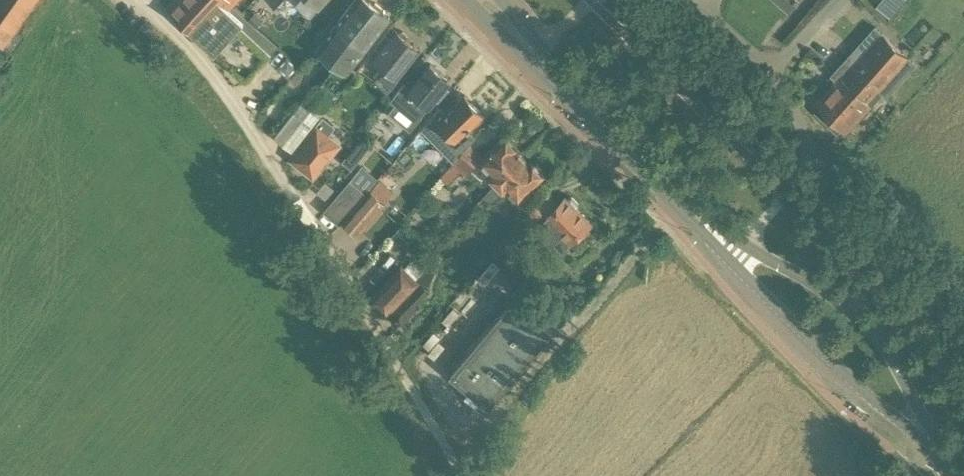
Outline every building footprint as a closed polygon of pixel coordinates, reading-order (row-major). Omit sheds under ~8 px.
[(33,0),(0,0),(0,45),(1,45),(33,0)] [(164,6),(193,33),(213,52),(246,83),(272,54),(238,24),(242,20),(228,7),(221,0),(170,0),(164,6)] [(355,69),(351,66),(365,47),(389,16),(368,0),(352,0),(335,23),(316,47),(336,63),(322,80),(320,77),(274,134),(291,148),(355,69)] [(795,0),(778,0),(788,9),(795,0)] [(884,96),(914,62),(874,26),(843,60),(868,82),(870,80),(882,92),(881,93),(884,96)] [(395,29),(372,58),(384,67),(374,79),(387,90),(404,69),(401,66),(417,46),(408,39),(407,34),(403,31),(399,32),(395,29)] [(868,82),(843,60),(833,71),(838,74),(813,102),(830,117),(825,122),(836,132),(840,127),(845,132),(881,92),(881,93),(882,92),(870,80),(868,82)] [(409,128),(449,79),(429,62),(410,86),(404,81),(394,93),(390,99),(395,103),(389,111),(409,128)] [(433,117),(423,129),(455,162),(471,145),(471,144),(476,138),(470,131),(485,115),(482,112),(463,93),(446,111),(440,107),(432,116),(433,117)] [(317,126),(292,157),(312,174),(337,143),(329,137),(338,126),(325,116),(317,126)] [(455,162),(452,164),(442,175),(450,183),(461,171),(466,175),(480,160),(490,170),(486,173),(496,182),(523,154),(516,147),(517,141),(511,136),(506,137),(503,134),(482,155),(471,145),(455,162)] [(359,139),(351,150),(360,157),(369,146),(359,139)] [(496,182),(481,197),(488,204),(491,206),(507,188),(518,199),(543,173),(543,168),(538,163),(533,163),(523,154),(496,182)] [(339,224),(370,188),(371,187),(376,179),(361,167),(348,179),(322,209),(339,224)] [(370,188),(339,224),(355,237),(387,202),(371,187),(370,188)] [(534,205),(519,220),(493,251),(503,260),(535,225),(561,251),(590,222),(591,221),(578,208),(579,203),(572,197),(568,198),(565,195),(544,215),(534,205)] [(480,212),(488,204),(481,197),(473,205),(480,212)] [(405,247),(415,235),(402,224),(392,236),(405,247)] [(493,259),(478,277),(485,283),(500,265),(493,259)] [(401,264),(369,296),(386,313),(418,281),(401,264)] [(419,282),(387,313),(398,325),(416,307),(414,305),(428,291),(419,282)] [(487,405),(552,329),(514,297),(449,373),(487,405)]
